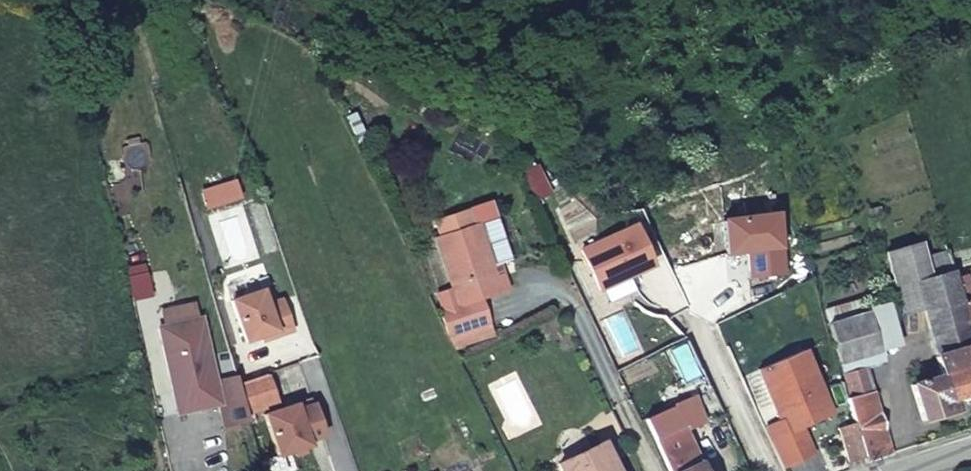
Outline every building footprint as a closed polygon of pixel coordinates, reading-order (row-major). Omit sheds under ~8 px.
[(476,224),(493,218),(488,203),(435,219),(439,234),(476,222),(476,224)] [(723,220),(727,254),(748,252),(750,278),(783,274),(776,215),(723,220)] [(493,218),(476,224),(488,263),(506,258),(493,218)] [(476,224),(476,222),(439,234),(459,299),(439,305),(447,331),(458,360),(492,345),(478,295),(497,289),(506,287),(502,272),(493,275),(488,263),(476,224)] [(633,224),(580,248),(599,289),(652,264),(633,224)] [(956,269),(934,275),(925,242),(888,252),(905,311),(924,305),(938,355),(936,356),(941,375),(912,385),(924,420),(956,410),(953,400),(970,394),(970,324),(956,269)] [(264,292),(233,303),(248,344),(264,339),(278,333),(279,338),(295,333),(283,301),(269,306),(264,292)] [(869,311),(881,351),(902,345),(890,304),(869,311)] [(842,363),(881,351),(869,311),(830,323),(842,363)] [(246,420),(246,416),(237,387),(234,377),(211,383),(193,320),(152,331),(170,395),(186,390),(192,412),(215,405),(221,427),(246,420)] [(278,333),(264,339),(265,344),(279,338),(278,333)] [(786,470),(814,458),(802,431),(832,417),(804,353),(759,372),(781,423),(767,429),(786,470)] [(851,396),(847,397),(854,423),(866,462),(866,463),(875,460),(893,453),(869,368),(845,375),(851,396)] [(237,387),(246,416),(279,405),(269,376),(237,387)] [(192,412),(186,390),(170,395),(175,416),(192,412)] [(641,423),(665,470),(703,470),(684,431),(719,415),(707,391),(676,405),(678,407),(641,423)] [(298,406),(267,417),(282,459),(298,453),(308,449),(313,448),(311,443),(327,437),(316,405),(300,411),(298,406)] [(866,462),(854,423),(840,428),(851,466),(866,462)] [(602,443),(558,464),(562,470),(616,470),(602,443)] [(298,453),(299,458),(310,454),(308,449),(298,453)]
